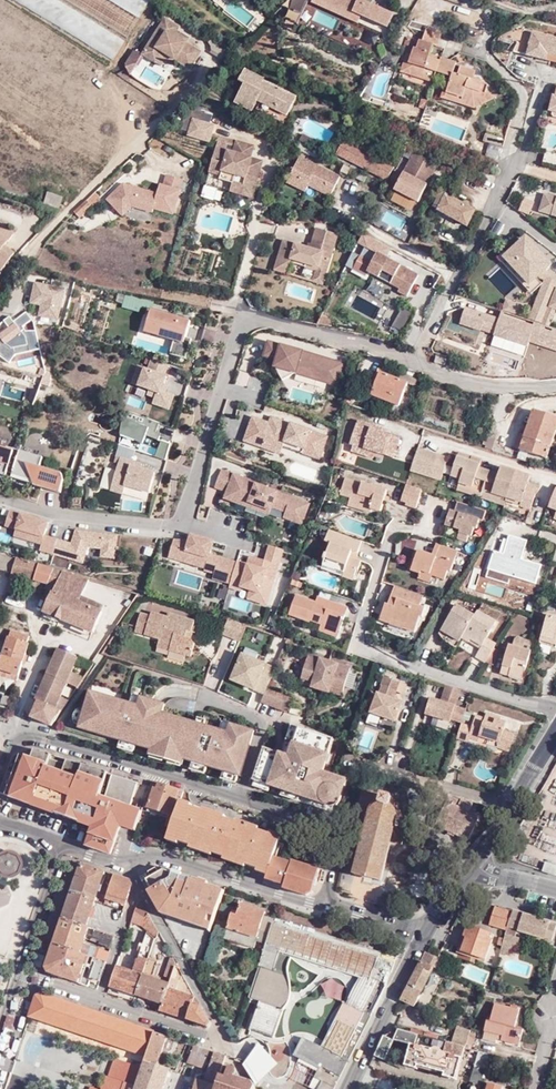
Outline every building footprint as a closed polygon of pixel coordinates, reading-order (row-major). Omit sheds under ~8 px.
[(118,56),(126,39),(92,21),(94,17),(62,0),(9,0),(118,56)] [(129,37),(151,0),(63,0),(129,37)] [(286,18),(287,19),(295,22),(297,23),(308,0),(289,0),(282,7),(290,10),(286,18)] [(312,3),(357,23),(361,15),(387,27),(393,14),(370,5),(360,0),(314,0),(312,3)] [(144,56),(156,63),(163,52),(190,69),(201,52),(187,43),(189,38),(177,30),(179,27),(165,18),(142,54),(144,56)] [(295,22),(287,19),(283,27),(291,30),(295,22)] [(411,72),(433,80),(436,71),(439,61),(429,57),(430,53),(433,43),(436,45),(440,32),(426,27),(422,40),(419,40),(417,48),(414,47),(412,53),(407,67),(411,72)] [(202,28),(198,35),(209,41),(214,54),(227,61),(235,48),(202,28)] [(407,31),(402,28),(390,48),(395,51),(407,31)] [(532,33),(528,46),(516,43),(514,51),(555,62),(555,38),(532,33)] [(402,50),(407,52),(412,53),(414,47),(417,48),(419,40),(406,36),(402,50)] [(134,50),(126,63),(126,65),(126,68),(131,75),(137,66),(138,66),(144,56),(142,54),(134,50)] [(163,52),(156,63),(169,71),(175,61),(176,61),(163,52)] [(400,72),(432,82),(433,80),(411,72),(407,67),(412,53),(407,52),(400,72)] [(439,61),(436,71),(448,75),(452,76),(453,73),(454,69),(456,63),(441,57),(439,61)] [(458,74),(453,73),(452,76),(447,93),(468,100),(478,95),(480,91),(485,93),(488,84),(472,78),(475,70),(460,65),(458,71),(458,74)] [(259,97),(262,99),(276,105),(271,116),(283,122),(296,95),(267,81),(268,79),(245,69),(240,81),(245,84),(236,102),(253,111),(259,97)] [(452,76),(448,75),(441,96),(476,108),(497,97),(485,93),(480,91),(478,95),(468,100),(447,93),(452,76)] [(276,105),(262,99),(257,109),(271,116),(276,105)] [(191,118),(186,137),(210,144),(215,124),(191,118)] [(489,124),(475,118),(468,125),(482,131),(483,128),(486,129),(489,124)] [(547,125),(545,149),(555,150),(555,126),(547,125)] [(297,149),(300,150),(310,155),(313,148),(301,142),(297,149)] [(394,167),(343,142),(337,155),(387,179),(394,167)] [(490,143),(486,156),(497,160),(502,147),(490,143)] [(324,161),(322,161),(310,155),(300,150),(283,185),(308,197),(324,161)] [(413,152),(392,193),(417,205),(438,164),(413,152)] [(351,167),(345,163),(341,171),(347,174),(351,167)] [(363,173),(357,170),(353,176),(359,180),(363,173)] [(219,177),(218,181),(231,185),(232,185),(234,177),(221,173),(219,177)] [(154,211),(174,216),(184,179),(164,174),(159,193),(116,182),(109,206),(152,217),(154,211)] [(232,185),(231,185),(229,193),(250,200),(253,192),(242,188),(232,185)] [(202,198),(214,201),(217,190),(205,186),(202,198)] [(468,225),(476,209),(469,206),(469,202),(467,200),(464,200),(462,202),(441,190),(432,206),(468,225)] [(58,213),(64,198),(47,192),(42,207),(58,213)] [(545,193),(539,210),(555,215),(555,196),(545,193)] [(86,199),(75,211),(80,217),(86,212),(84,210),(90,205),(86,199)] [(8,239),(13,231),(0,221),(0,270),(14,252),(7,246),(4,244),(8,239)] [(312,248),(307,246),(284,240),(275,269),(324,282),(337,233),(317,228),(312,245),(312,248)] [(378,277),(390,284),(399,288),(398,291),(407,296),(418,274),(369,249),(362,261),(371,265),(367,271),(378,277)] [(500,267),(489,276),(504,296),(516,287),(500,267)] [(390,284),(378,277),(375,283),(388,289),(390,284)] [(520,314),(523,305),(505,299),(502,309),(520,314)] [(388,330),(398,336),(411,313),(402,307),(388,330)] [(186,337),(190,321),(151,309),(145,331),(174,340),(170,354),(186,359),(191,339),(186,337)] [(532,322),(507,314),(504,324),(498,322),(491,344),(524,355),(531,333),(528,332),(532,322)] [(472,323),(462,319),(459,329),(468,333),(472,323)] [(336,375),(340,378),(344,364),(328,359),(302,352),(301,355),(312,358),(313,357),(336,375)] [(516,360),(514,367),(527,371),(529,364),(516,360)] [(162,391),(167,376),(136,366),(128,388),(154,397),(151,405),(169,412),(175,395),(162,391)] [(416,386),(418,380),(399,372),(396,379),(380,373),(372,394),(399,405),(408,383),(416,386)] [(336,375),(327,383),(337,386),(340,378),(336,375)] [(555,429),(555,418),(534,411),(526,435),(520,433),(515,448),(546,458),(555,429)] [(153,433),(156,424),(129,413),(123,429),(144,436),(147,430),(153,433)] [(327,436),(291,424),(275,418),(273,424),(269,423),(252,417),(244,441),(263,448),(265,441),(283,447),(284,442),(303,449),(302,453),(313,458),(314,455),(320,457),(327,436)] [(353,446),(351,452),(373,458),(375,453),(394,458),(400,438),(390,435),(391,434),(370,428),(371,424),(357,420),(349,445),(353,446)] [(497,437),(489,434),(487,441),(485,448),(493,451),(497,437)] [(283,447),(265,441),(263,448),(280,454),(283,447)] [(284,442),(283,447),(302,453),(303,449),(284,442)] [(6,476),(8,471),(13,472),(20,451),(20,450),(7,446),(6,448),(0,446),(0,474),(6,476)] [(447,458),(418,449),(411,471),(441,480),(447,458)] [(43,457),(20,451),(13,472),(12,475),(41,484),(40,486),(60,492),(64,480),(61,473),(40,467),(43,457)] [(470,461),(472,457),(458,453),(457,457),(470,461)] [(140,468),(130,465),(132,461),(116,456),(114,462),(118,463),(110,490),(122,494),(125,486),(149,493),(155,473),(140,468)] [(482,460),(472,457),(470,461),(457,457),(450,476),(461,480),(459,484),(473,488),(472,491),(482,494),(487,477),(478,474),(480,468),(482,460)] [(497,480),(487,477),(482,494),(506,502),(516,472),(501,467),(499,474),(497,480)] [(489,471),(480,468),(478,474),(487,477),(489,471)] [(221,469),(214,487),(226,492),(224,498),(247,507),(248,502),(259,506),(260,503),(272,507),(285,512),(283,517),(291,520),(291,519),(301,522),(308,504),(265,488),(266,486),(256,482),(221,469)] [(489,471),(487,477),(497,480),(499,474),(489,471)] [(516,472),(506,502),(531,510),(536,494),(526,491),(528,485),(531,477),(516,472)] [(378,511),(385,490),(344,477),(339,493),(348,496),(346,504),(368,512),(369,508),(378,511)] [(407,485),(405,484),(400,500),(405,502),(405,504),(415,507),(421,489),(407,485)] [(473,488),(459,484),(457,491),(480,498),(482,494),(472,491),(473,488)] [(538,489),(528,485),(526,491),(536,494),(538,489)] [(482,494),(480,498),(504,506),(506,502),(482,494)] [(248,502),(247,507),(269,515),(272,507),(260,503),(259,506),(248,502)] [(442,523),(445,523),(457,528),(454,538),(464,541),(465,535),(469,536),(472,527),(476,528),(479,518),(446,508),(442,523)] [(38,550),(53,555),(53,554),(57,540),(44,535),(46,528),(43,527),(45,521),(9,510),(5,526),(15,529),(29,533),(26,542),(39,545),(38,550)] [(457,528),(445,523),(441,534),(454,538),(457,528)] [(29,533),(15,529),(13,538),(26,542),(29,533)] [(71,544),(57,540),(53,554),(83,563),(87,546),(101,548),(100,556),(114,558),(117,534),(75,529),(71,544)] [(366,542),(329,529),(325,540),(330,542),(325,557),(336,560),(334,567),(360,577),(365,562),(359,560),(353,558),(355,552),(362,554),(366,542)] [(212,578),(230,583),(233,574),(236,563),(209,554),(210,550),(208,549),(210,540),(190,534),(188,542),(173,540),(168,557),(182,561),(183,559),(206,566),(205,568),(205,570),(214,573),(212,578)] [(489,570),(536,584),(541,566),(521,560),(527,541),(509,536),(503,554),(495,551),(489,570)] [(450,572),(457,551),(439,544),(435,556),(431,554),(418,549),(409,575),(418,578),(420,573),(431,577),(444,581),(447,571),(450,572)] [(278,565),(282,550),(269,545),(265,560),(278,565)] [(359,560),(362,554),(355,552),(353,558),(359,560)] [(4,569),(12,572),(16,559),(8,556),(4,569)] [(62,571),(16,557),(16,559),(12,572),(6,592),(18,595),(23,576),(46,584),(44,589),(53,593),(62,571)] [(236,563),(233,574),(243,576),(241,587),(256,592),(254,601),(266,604),(278,565),(265,560),(253,557),(250,566),(236,562),(236,563)] [(336,560),(325,557),(321,568),(358,582),(360,577),(334,567),(336,560)] [(183,559),(182,561),(205,568),(206,566),(183,559)] [(68,599),(59,619),(92,633),(102,612),(79,602),(89,579),(62,571),(53,593),(68,599)] [(428,585),(431,577),(420,573),(418,578),(417,581),(428,585)] [(243,576),(233,574),(230,583),(229,587),(240,590),(241,587),(243,576)] [(398,586),(395,596),(392,603),(387,601),(382,619),(394,623),(396,618),(408,623),(406,628),(416,631),(422,616),(424,617),(427,608),(421,606),(424,596),(398,586)] [(254,601),(256,592),(250,590),(248,599),(254,601)] [(44,613),(59,619),(68,599),(53,593),(44,613)] [(322,626),(339,632),(349,607),(331,601),(326,613),(314,609),(316,604),(296,596),(289,616),(310,623),(310,622),(322,626)] [(326,613),(331,601),(318,596),(316,604),(314,609),(326,613)] [(467,638),(477,645),(482,637),(493,621),(474,609),(471,614),(453,603),(437,628),(455,640),(458,636),(465,641),(467,638)] [(170,643),(169,649),(190,656),(194,644),(191,639),(185,637),(187,630),(192,632),(195,621),(169,614),(168,618),(152,612),(151,617),(141,614),(137,627),(144,629),(143,634),(159,639),(170,643)] [(548,616),(539,644),(554,648),(555,641),(555,642),(555,618),(548,616)] [(221,634),(240,642),(247,626),(228,618),(221,634)] [(394,623),(406,628),(408,623),(396,618),(394,623)] [(338,638),(339,632),(322,626),(320,632),(338,638)] [(455,640),(437,628),(435,632),(439,640),(451,647),(455,640)] [(0,664),(0,670),(18,677),(29,644),(26,643),(29,636),(11,630),(0,664)] [(482,637),(477,645),(475,648),(471,655),(480,661),(491,643),(482,637)] [(475,648),(477,645),(467,638),(465,641),(475,648)] [(529,641),(516,638),(514,639),(512,646),(529,651),(530,644),(529,641)] [(157,646),(169,649),(170,643),(159,639),(157,646)] [(508,673),(521,677),(529,653),(508,645),(499,673),(507,676),(508,673)] [(72,672),(78,658),(58,650),(36,701),(39,702),(32,720),(48,725),(52,727),(68,701),(61,698),(68,684),(77,688),(84,677),(72,672)] [(242,654),(231,680),(264,694),(267,687),(275,667),(242,654)] [(356,669),(314,655),(307,676),(322,681),(319,688),(335,693),(337,687),(350,691),(356,669)] [(0,670),(0,676),(17,682),(18,677),(0,670)] [(399,682),(383,677),(380,686),(382,687),(379,694),(377,693),(371,713),(395,721),(402,702),(393,699),(399,682)] [(430,697),(425,714),(451,722),(452,720),(461,723),(466,710),(456,706),(461,690),(445,685),(441,700),(430,697)] [(267,687),(264,694),(260,702),(287,712),(293,696),(267,687)] [(139,705),(91,690),(79,729),(152,750),(150,755),(186,766),(189,758),(244,777),(258,734),(235,726),(231,735),(166,713),(168,706),(142,697),(139,705)] [(299,716),(301,710),(291,707),(289,713),(299,716)] [(472,727),(461,724),(457,739),(468,742),(469,739),(478,742),(479,736),(489,739),(499,742),(498,748),(509,752),(514,734),(504,731),(506,723),(498,720),(494,719),(495,716),(486,713),(485,719),(476,716),(472,727)] [(341,743),(299,727),(289,756),(270,750),(269,749),(256,788),(304,804),(306,799),(315,802),(333,808),(341,807),(346,805),(355,781),(334,774),(340,757),(336,756),(341,743)] [(499,742),(489,739),(487,745),(498,748),(499,742)] [(81,764),(36,751),(33,758),(19,753),(17,754),(14,760),(1,793),(93,825),(86,845),(109,853),(111,854),(112,851),(122,825),(136,830),(142,811),(135,809),(129,808),(104,800),(100,796),(107,773),(86,766),(87,764),(82,763),(81,764)] [(112,775),(104,800),(129,808),(137,783),(112,775)] [(171,787),(152,781),(151,786),(144,805),(171,815),(177,798),(180,799),(183,791),(171,787)] [(362,789),(351,832),(363,835),(353,875),(383,882),(389,856),(392,843),(403,845),(406,830),(396,829),(397,824),(397,818),(397,813),(396,809),(391,806),(394,797),(362,789)] [(469,840),(480,817),(469,811),(472,805),(461,800),(457,807),(450,803),(439,826),(469,840)] [(0,860),(0,870),(6,881),(25,870),(15,852),(0,860)] [(268,876),(266,882),(305,895),(313,892),(319,871),(286,860),(282,873),(270,868),(268,876)] [(543,871),(555,875),(555,865),(545,862),(543,871)] [(95,900),(105,871),(83,864),(80,865),(71,892),(95,900)] [(212,935),(225,893),(164,873),(159,875),(157,871),(142,880),(164,919),(212,935)] [(130,880),(114,875),(108,894),(106,899),(125,905),(132,884),(130,880)] [(352,882),(350,895),(377,900),(379,886),(352,882)] [(86,926),(95,900),(71,892),(62,918),(86,926)] [(101,892),(98,901),(105,904),(106,899),(108,894),(101,892)] [(154,939),(157,930),(141,900),(139,901),(131,922),(142,927),(154,939)] [(266,944),(274,918),(265,915),(265,912),(241,904),(237,915),(233,913),(225,938),(255,947),(257,941),(266,944)] [(490,925),(507,930),(512,912),(494,907),(492,914),(494,914),(490,925)] [(555,930),(555,924),(513,911),(512,912),(507,930),(502,946),(517,951),(522,936),(509,932),(510,927),(538,935),(536,942),(550,948),(555,930)] [(88,927),(86,926),(62,918),(57,934),(83,943),(88,927)] [(395,958),(274,918),(266,944),(263,954),(260,963),(259,967),(273,971),(279,952),(359,977),(363,978),(364,977),(380,981),(386,983),(391,973),(395,958)] [(112,935),(113,931),(114,930),(100,926),(99,931),(105,933),(112,935)] [(494,934),(468,926),(465,936),(467,937),(462,952),(486,960),(494,934)] [(105,933),(99,931),(95,929),(91,941),(101,944),(105,933)] [(111,948),(115,936),(112,935),(105,933),(101,944),(111,948)] [(83,943),(57,934),(54,945),(88,956),(91,946),(83,943)] [(148,958),(154,941),(147,934),(134,971),(117,965),(110,986),(136,995),(143,974),(148,958)] [(99,982),(106,963),(93,958),(88,956),(54,945),(46,968),(47,972),(88,986),(90,979),(99,982)] [(93,958),(97,948),(91,946),(88,956),(93,958)] [(106,963),(109,952),(97,948),(93,958),(106,963)] [(439,957),(427,951),(422,961),(434,967),(439,957)] [(260,963),(263,954),(257,952),(256,955),(253,954),(251,961),(260,963)] [(175,963),(172,957),(170,957),(170,959),(164,977),(170,979),(175,963)] [(445,959),(439,957),(434,967),(440,970),(445,959)] [(158,962),(148,958),(143,974),(152,978),(158,962)] [(434,967),(422,961),(403,999),(415,1006),(428,980),(434,967)] [(179,969),(175,963),(170,979),(168,984),(162,1004),(160,1010),(186,1019),(194,996),(188,986),(185,994),(172,989),(179,969)] [(188,986),(179,969),(172,989),(185,994),(188,986)] [(159,981),(156,979),(152,978),(143,974),(136,995),(148,999),(162,1004),(168,984),(159,981)] [(369,1016),(372,1012),(366,1009),(380,981),(364,977),(363,978),(359,977),(348,999),(361,1006),(360,1011),(369,1016)] [(321,994),(339,1002),(346,987),(328,979),(321,994)] [(30,1015),(29,1016),(146,1056),(154,1033),(41,994),(36,997),(30,1015)] [(24,1013),(30,1015),(36,997),(29,995),(24,1013)] [(210,1023),(194,996),(186,1019),(208,1026),(209,1025),(210,1023)] [(340,1075),(369,1016),(360,1011),(361,1006),(348,999),(346,1004),(324,1048),(324,1049),(304,1039),(296,1055),(320,1066),(319,1068),(340,1075)] [(272,1037),(281,1009),(260,1002),(251,1029),(272,1037)] [(324,1048),(346,1004),(343,1002),(321,1046),(324,1048)] [(519,1010),(496,1004),(492,1022),(489,1021),(486,1031),(503,1035),(502,1040),(519,1045),(522,1030),(514,1028),(519,1010)] [(465,1047),(471,1030),(457,1026),(452,1044),(465,1047)] [(396,1029),(388,1027),(384,1036),(394,1041),(399,1029),(396,1029)] [(409,1032),(399,1029),(394,1041),(412,1046),(407,1066),(417,1068),(418,1066),(446,1073),(445,1077),(457,1079),(465,1048),(465,1047),(452,1044),(424,1036),(409,1032)] [(154,1033),(146,1056),(144,1062),(158,1067),(158,1065),(167,1037),(154,1033)] [(394,1041),(384,1036),(376,1055),(385,1060),(394,1041)] [(210,1051),(194,1046),(192,1052),(188,1063),(204,1069),(208,1057),(210,1051)] [(265,1077),(278,1066),(260,1046),(247,1057),(265,1077)] [(484,1073),(485,1072),(490,1054),(480,1052),(471,1082),(474,1083),(473,1088),(479,1088),(484,1073)] [(227,1057),(215,1053),(213,1058),(205,1082),(217,1085),(221,1074),(227,1057)] [(490,1054),(485,1072),(497,1075),(499,1066),(502,1067),(504,1058),(490,1054)] [(142,1068),(115,1059),(109,1077),(105,1076),(101,1088),(135,1088),(142,1068)] [(144,1062),(142,1068),(135,1088),(163,1088),(170,1070),(158,1065),(158,1067),(144,1062)] [(228,1072),(235,1075),(237,1069),(230,1066),(228,1072)] [(340,1075),(319,1068),(315,1077),(324,1081),(320,1088),(333,1088),(340,1075)] [(255,1086),(251,1082),(235,1075),(228,1072),(226,1077),(221,1074),(217,1085),(215,1088),(254,1088),(255,1086)] [(217,1085),(205,1082),(198,1079),(195,1088),(215,1088),(217,1085)]
